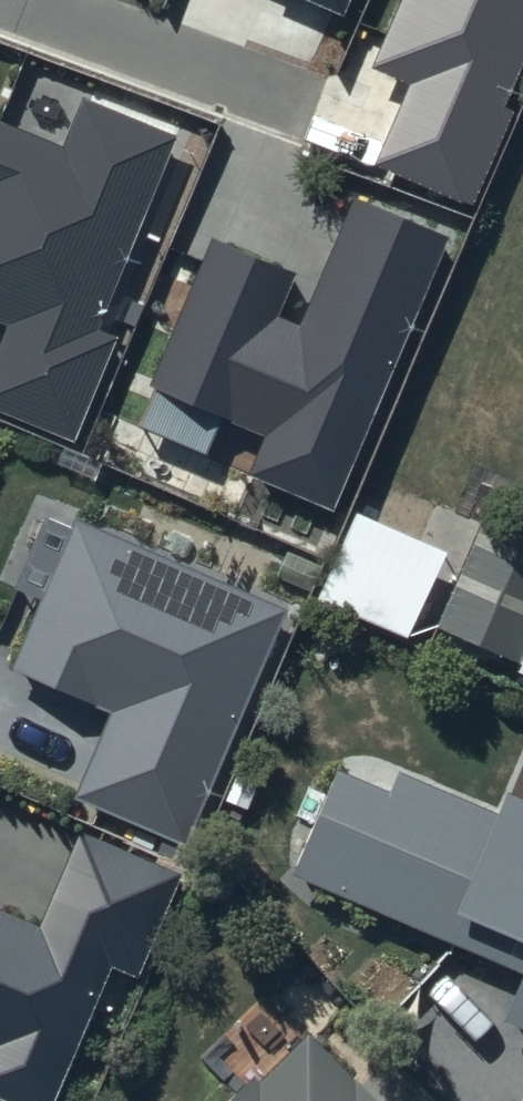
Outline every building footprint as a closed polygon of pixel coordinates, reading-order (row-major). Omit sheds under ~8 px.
[(343,15),(349,0),(307,0),(343,15)] [(373,67),(410,83),(374,166),(472,208),(514,111),(502,106),(522,58),(522,0),(402,0),(373,67)] [(83,97),(63,147),(0,121),(0,322),(7,325),(0,343),(0,409),(74,440),(116,338),(97,331),(178,136),(83,97)] [(334,509),(448,238),(355,199),(302,326),(279,316),(297,272),(214,237),(150,388),(265,436),(249,474),(334,509)] [(507,501),(445,632),(522,668),(522,508),(507,501)] [(285,610),(76,520),(11,671),(110,714),(73,797),(183,844),(285,610)] [(339,773),(296,879),(522,972),(522,806),(507,800),(498,820),(398,778),(387,793),(339,773)] [(0,908),(0,1099),(5,1100),(53,1100),(111,966),(136,977),(179,876),(78,834),(40,925),(0,908)] [(506,1031),(522,1038),(522,988),(506,1031)] [(309,1042),(264,1086),(254,1076),(229,1100),(367,1100),(309,1042)]
